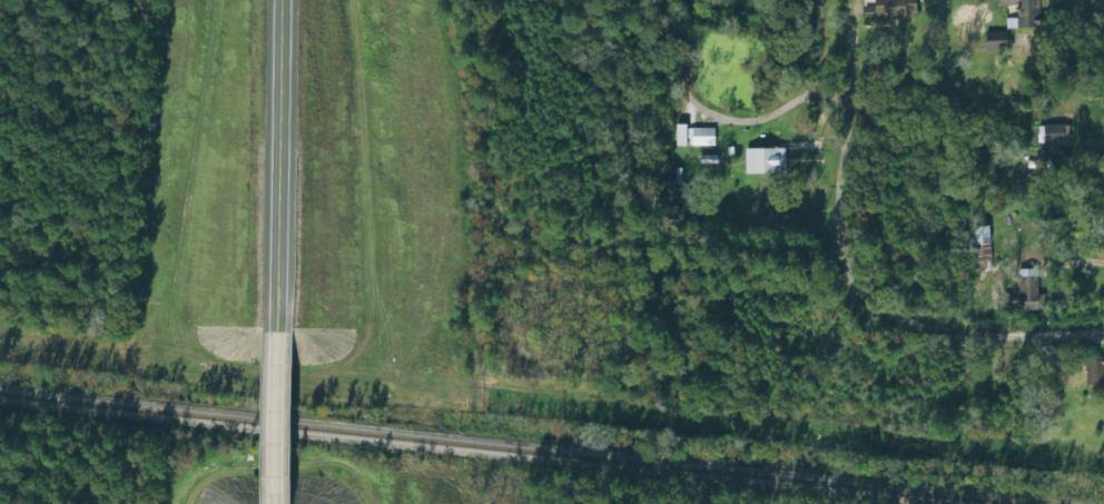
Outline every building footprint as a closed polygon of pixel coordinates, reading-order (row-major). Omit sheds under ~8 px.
[(917,17),(917,0),(874,0),(874,17),(917,17)] [(1000,4),(1018,4),(1017,27),(1041,27),(1041,0),(1000,0),(1000,4)] [(959,21),(987,21),(987,4),(959,4),(959,21)] [(987,32),(987,50),(1008,50),(1008,32),(987,32)] [(715,127),(690,127),(690,124),(678,124),(678,146),(715,146),(715,127)] [(786,173),(786,147),(746,147),(746,173),(786,173)] [(992,226),(974,226),(974,260),(992,260),(992,226)] [(1019,269),(1019,310),(1045,310),(1045,294),(1039,294),(1039,269),(1019,269)] [(1085,357),(1085,385),(1103,385),(1103,357),(1085,357)]
